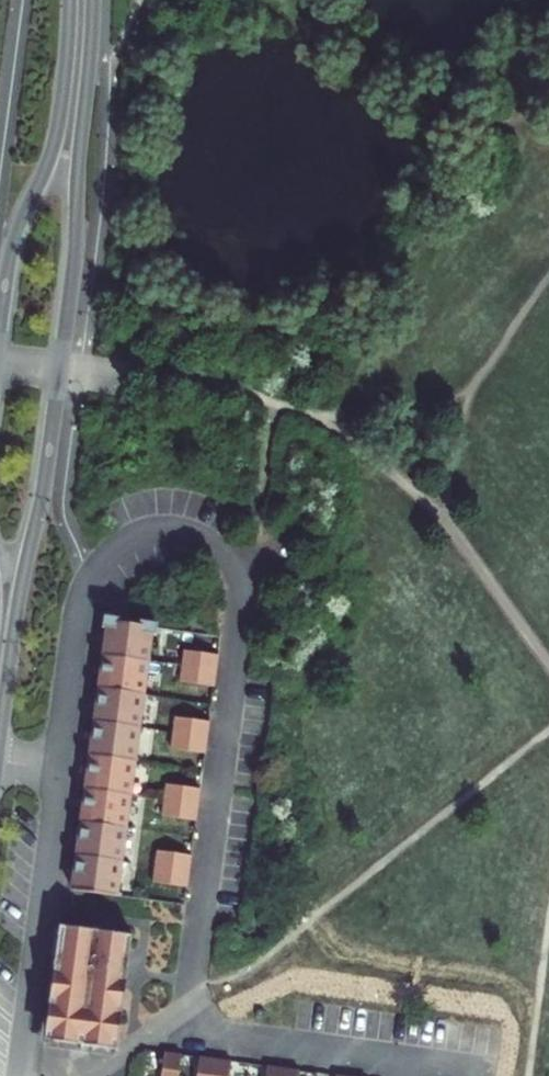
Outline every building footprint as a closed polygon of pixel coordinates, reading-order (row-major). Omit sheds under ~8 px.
[(103,621),(101,628),(106,629),(119,631),(120,623),(103,621)] [(77,892),(115,897),(150,635),(137,633),(138,626),(120,623),(119,631),(106,629),(105,641),(110,642),(108,657),(103,656),(100,675),(106,675),(104,691),(98,689),(96,708),(101,708),(99,724),(94,723),(92,741),(97,742),(95,757),(90,757),(87,774),(93,775),(90,790),(85,790),(83,808),(88,809),(86,824),(81,823),(78,841),(83,842),(81,857),(76,856),(74,875),(79,875),(77,892)] [(138,626),(137,633),(150,635),(155,636),(156,628),(138,626)] [(217,655),(183,651),(181,667),(178,683),(213,687),(215,671),(217,655)] [(208,722),(174,718),(172,734),(170,749),(204,754),(206,738),(208,722)] [(199,789),(165,784),(163,800),(161,816),(195,820),(197,804),(199,789)] [(190,856),(156,851),(154,867),(152,883),(186,888),(188,872),(190,856)] [(74,928),(59,926),(58,928),(54,958),(52,971),(43,1040),(73,1044),(111,1049),(116,1050),(131,936),(74,928)] [(54,958),(58,928),(52,927),(48,957),(54,958)] [(52,971),(46,970),(36,1046),(110,1056),(111,1049),(73,1044),(43,1040),(52,971)] [(160,1075),(177,1075),(180,1055),(164,1053),(160,1075)] [(196,1075),(228,1075),(230,1062),(214,1059),(199,1057),(196,1075)] [(265,1075),(297,1075),(298,1071),(282,1069),(267,1067),(265,1075)]
